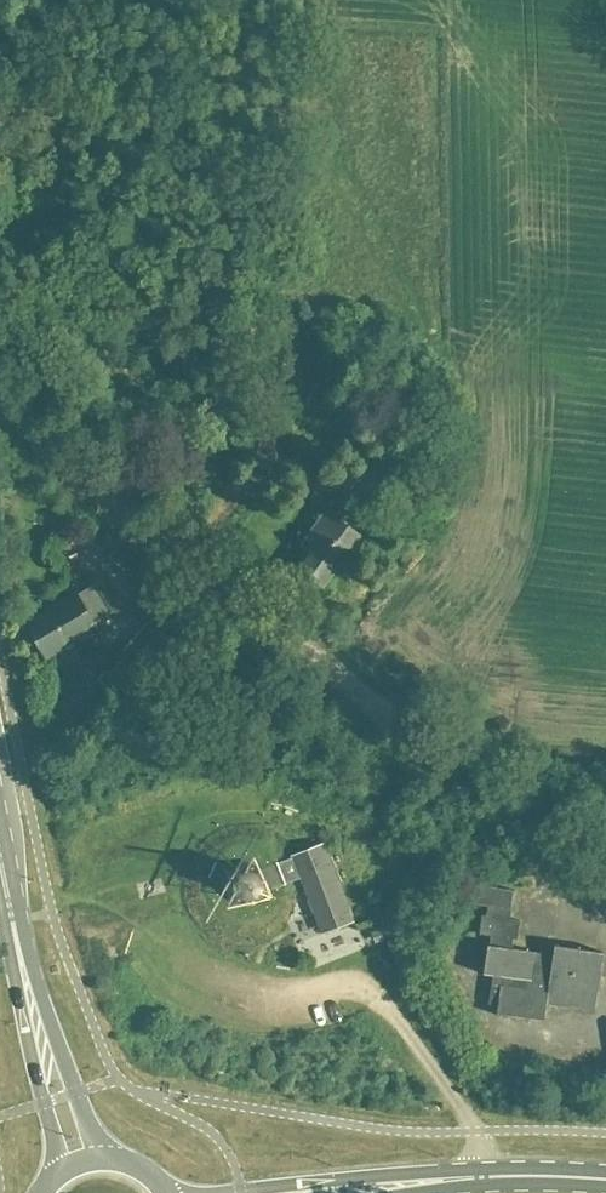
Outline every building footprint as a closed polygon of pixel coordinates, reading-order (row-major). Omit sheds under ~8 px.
[(242,456),(271,462),(279,425),(249,419),(242,456)] [(322,585),(335,568),(342,569),(348,561),(345,555),(360,534),(327,509),(300,545),(309,551),(297,566),(306,573),(307,578),(315,584),(320,583),(322,585)] [(137,615),(158,632),(179,606),(148,581),(135,596),(146,605),(137,615)] [(77,593),(27,622),(47,658),(98,629),(94,623),(112,612),(96,583),(77,594),(77,593)] [(262,898),(264,893),(302,878),(323,932),(352,920),(323,845),(294,856),(294,857),(262,869),(261,869),(248,863),(246,863),(233,869),(231,870),(225,882),(225,885),(230,898),(232,899),(245,905),(247,905),(260,900),(262,898)] [(478,885),(475,904),(489,906),(488,916),(484,915),(481,934),(493,936),(491,946),(489,945),(485,974),(494,976),(490,1004),(500,1006),(498,1015),(546,1022),(549,1003),(597,1010),(605,953),(556,945),(555,955),(513,949),(514,939),(519,940),(522,921),(511,919),(513,910),(514,910),(516,891),(478,885)]
